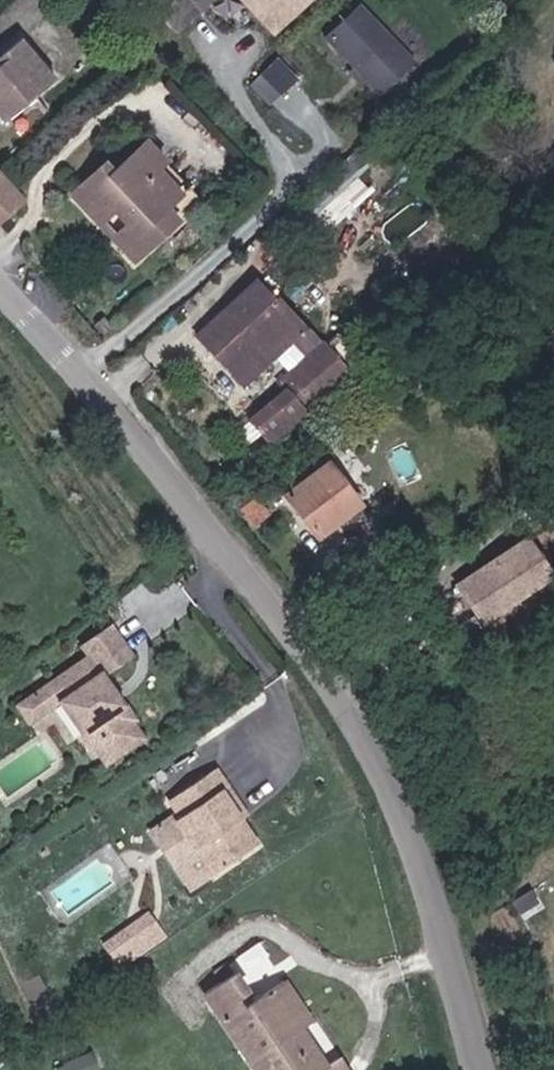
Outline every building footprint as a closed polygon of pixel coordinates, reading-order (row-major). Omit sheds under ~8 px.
[(218,9),(209,0),(190,0),(164,25),(181,43),(218,9)] [(272,34),(311,0),(243,0),(272,34)] [(422,72),(365,14),(332,46),(388,105),(422,72)] [(22,34),(0,53),(0,109),(6,116),(56,73),(22,34)] [(302,89),(283,70),(267,84),(287,104),(302,89)] [(155,225),(182,197),(158,172),(166,162),(148,143),(114,176),(106,169),(77,197),(105,226),(119,211),(133,226),(116,243),(139,265),(166,238),(155,225)] [(326,230),(369,188),(354,172),(311,214),(326,230)] [(22,201),(0,176),(0,221),(22,201)] [(257,281),(197,336),(242,383),(300,328),(257,281)] [(323,342),(286,377),(313,405),(350,369),(323,342)] [(304,409),(286,386),(245,417),(263,441),(304,409)] [(283,498),(313,533),(337,512),(343,519),(362,503),(326,461),(283,498)] [(337,512),(313,533),(319,540),(343,519),(337,512)] [(553,581),(553,572),(534,534),(455,577),(479,621),(553,581)] [(136,718),(106,675),(132,656),(112,628),(84,648),(91,657),(18,708),(31,724),(59,703),(92,751),(95,748),(107,765),(144,738),(133,722),(136,718)] [(173,801),(182,813),(155,832),(195,890),(261,844),(225,792),(232,788),(219,770),(173,801)] [(149,907),(102,942),(122,968),(168,933),(149,907)] [(300,1031),(313,1023),(292,982),(286,980),(255,999),(239,973),(210,989),(259,1069),(321,1069),(300,1031)] [(341,1062),(329,1069),(345,1069),(341,1062)]
